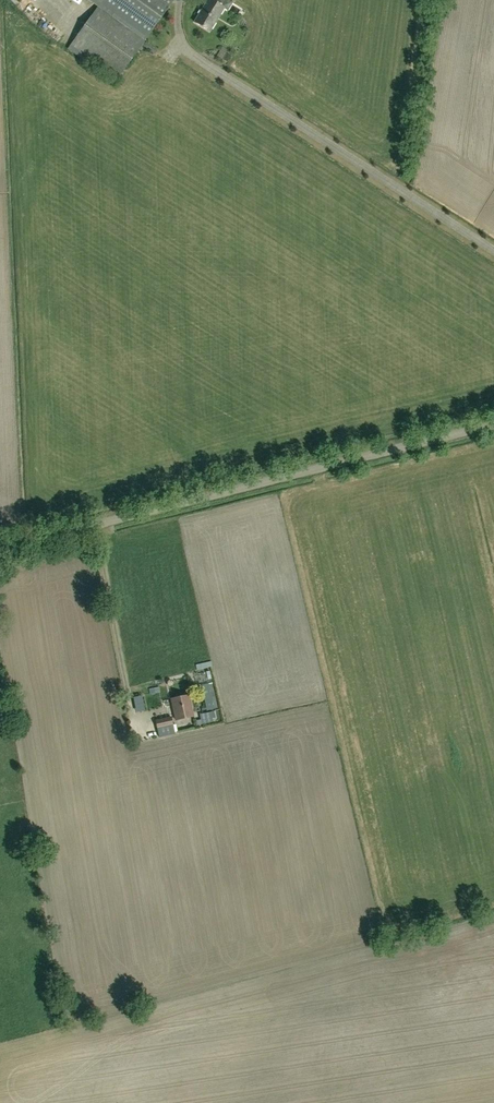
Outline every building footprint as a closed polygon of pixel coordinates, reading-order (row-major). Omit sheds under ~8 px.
[(147,34),(174,0),(103,0),(147,34)] [(202,10),(198,8),(195,13),(199,15),(194,22),(209,31),(223,8),(221,6),(225,0),(208,0),(202,10)] [(239,2),(233,0),(228,0),(226,5),(237,8),(239,2)] [(118,79),(145,40),(98,7),(71,45),(118,79)] [(191,717),(187,696),(170,699),(174,720),(191,717)] [(200,713),(202,720),(215,717),(214,711),(200,713)] [(159,737),(175,734),(171,716),(155,720),(159,737)]
